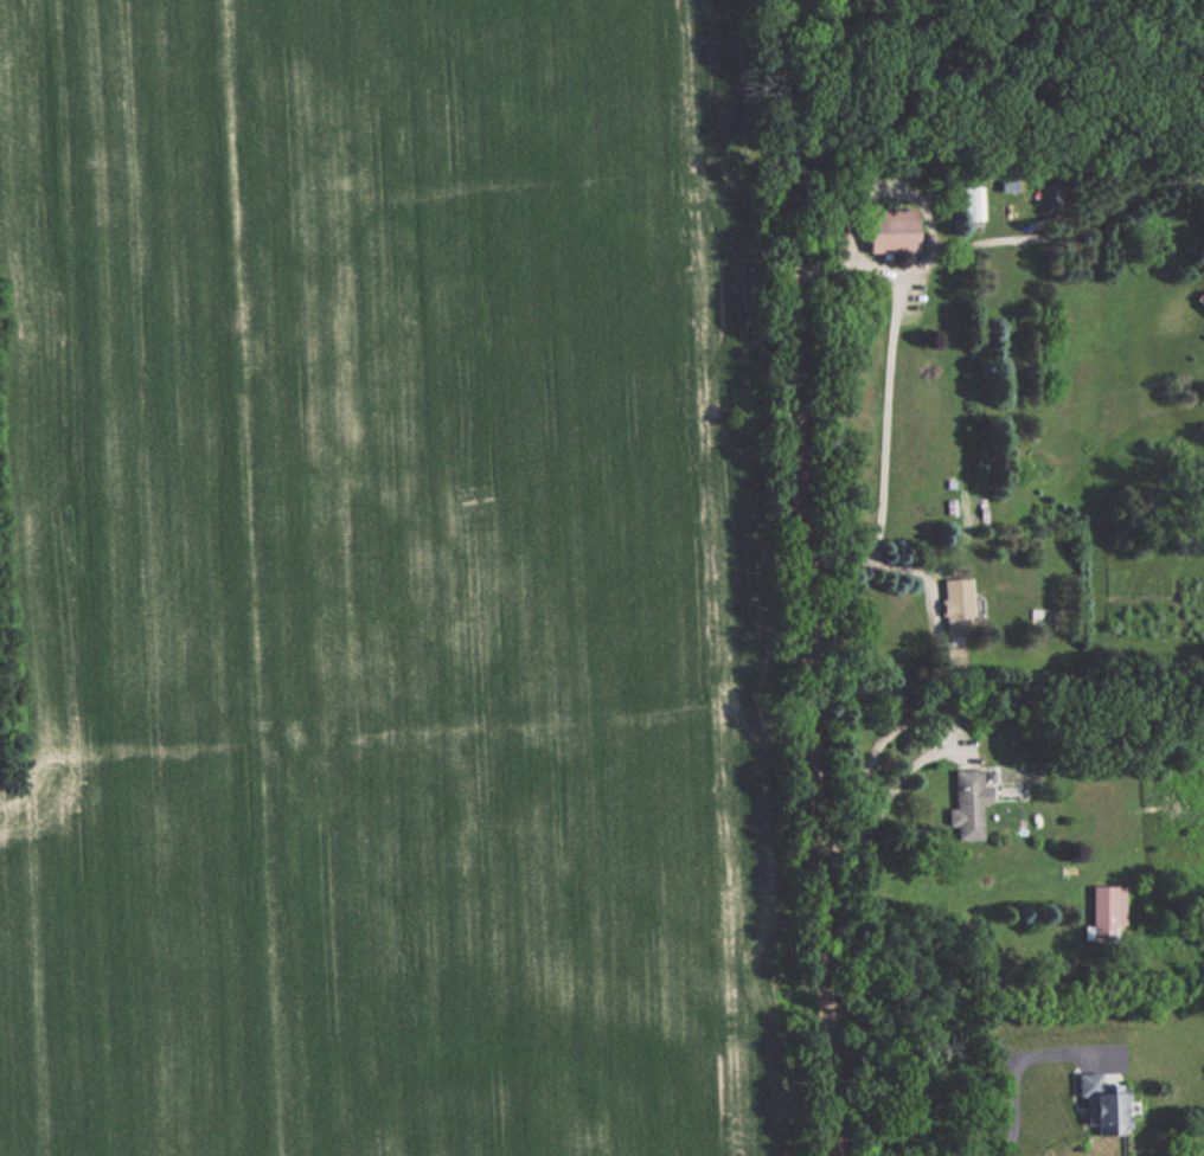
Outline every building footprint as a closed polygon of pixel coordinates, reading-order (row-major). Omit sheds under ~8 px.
[(915,250),(914,217),(866,219),(867,253),(915,250)] [(1026,452),(1023,433),(1011,436),(1015,455),(1026,452)] [(971,578),(943,579),(944,635),(972,634),(971,578)] [(983,839),(982,803),(987,803),(986,769),(954,769),(955,808),(948,808),(948,827),(955,827),(956,840),(983,839)] [(1124,886),(1091,885),(1091,942),(1123,942),(1124,886)] [(1075,1098),(1085,1098),(1085,1127),(1094,1127),(1095,1135),(1121,1135),(1120,1073),(1075,1074),(1075,1098)]
